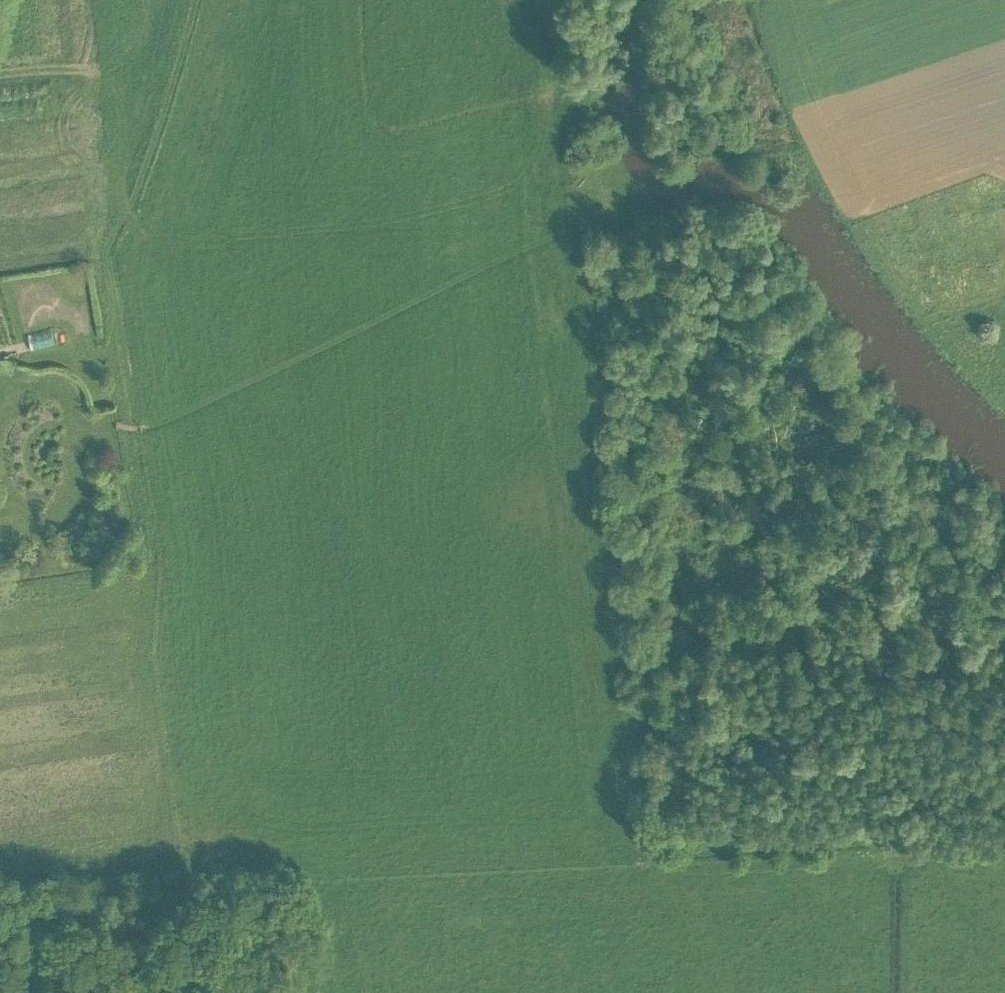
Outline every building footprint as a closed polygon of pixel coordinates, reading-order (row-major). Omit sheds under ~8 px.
[(30,347),(54,340),(50,326),(26,334),(30,347)]
